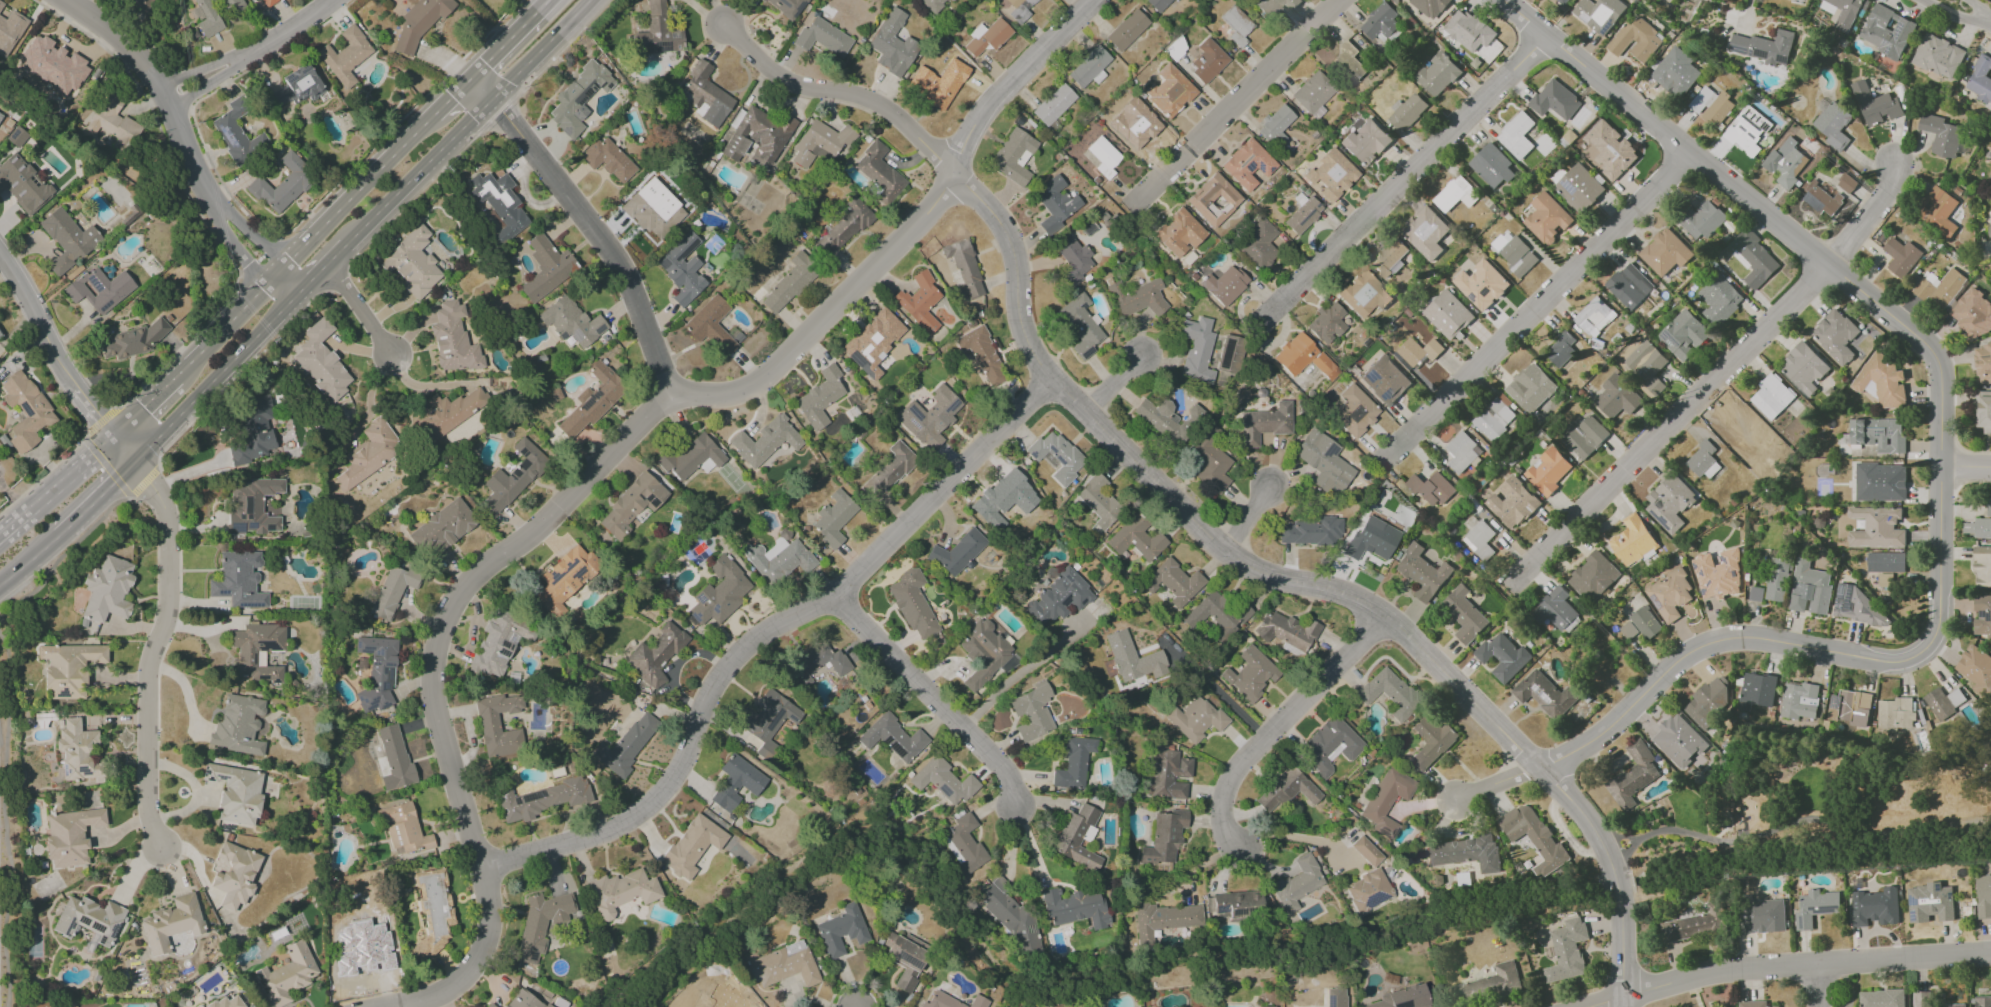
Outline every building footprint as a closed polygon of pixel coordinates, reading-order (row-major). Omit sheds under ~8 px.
[(133,1),(131,4),(145,14),(154,0),(132,0),(133,1)] [(196,7),(193,9),(200,22),(196,23),(205,39),(223,29),(209,1),(211,0),(192,0),(196,7)] [(224,10),(231,6),(235,13),(245,8),(241,0),(219,0),(224,10)] [(418,38),(438,17),(442,19),(458,3),(453,2),(451,0),(416,0),(415,2),(405,12),(392,51),(411,58),(418,38)] [(648,17),(647,0),(665,0),(667,30),(682,29),(684,50),(635,54),(633,33),(647,32),(646,17),(648,17)] [(793,21),(807,0),(762,0),(793,21)] [(940,9),(948,0),(930,0),(940,9)] [(1013,9),(1008,14),(1018,25),(1030,14),(1026,10),(1036,0),(1005,0),(1013,9)] [(1069,0),(1021,0),(1043,24),(1069,0)] [(1157,14),(1171,0),(1144,0),(1157,14)] [(1301,0),(1252,0),(1269,19),(1285,4),(1291,11),(1302,1),(1301,0)] [(1358,26),(1371,40),(1380,32),(1386,39),(1400,26),(1393,18),(1398,14),(1385,0),(1358,26)] [(1408,2),(1433,21),(1449,0),(1409,0),(1408,2)] [(1602,37),(1627,7),(1620,0),(1599,0),(1595,4),(1590,0),(1580,0),(1571,11),(1602,37)] [(1863,0),(1821,0),(1822,0),(1819,7),(1832,14),(1828,23),(1848,33),(1863,0)] [(1858,41),(1900,58),(1915,21),(1873,3),(1858,41)] [(913,14),(896,4),(871,46),(884,54),(878,64),(903,80),(924,45),(910,37),(907,42),(899,37),(913,14)] [(1253,25),(1231,4),(1219,18),(1233,31),(1227,37),(1239,49),(1246,42),(1242,37),(1253,25)] [(1486,65),(1502,46),(1493,38),(1496,35),(1461,5),(1443,28),(1486,65)] [(1108,35),(1137,7),(1152,22),(1122,50),(1108,35)] [(28,20),(10,10),(5,19),(0,16),(0,57),(5,60),(28,20)] [(1624,58),(1641,39),(1643,42),(1636,52),(1650,64),(1669,40),(1663,35),(1665,31),(1640,13),(1611,47),(1624,58)] [(797,46),(807,52),(813,40),(845,59),(857,38),(816,14),(797,46)] [(961,47),(975,56),(989,43),(993,48),(1013,31),(997,14),(961,47)] [(374,52),(352,23),(338,33),(347,45),(334,55),(326,44),(315,52),(344,91),(356,82),(348,71),(374,52)] [(1797,33),(1789,66),(1779,64),(1778,68),(1766,64),(1767,61),(1728,51),(1735,33),(1752,39),(1753,35),(1776,42),(1778,28),(1797,33)] [(1910,60),(1949,82),(1966,53),(1927,30),(1910,60)] [(18,61),(64,101),(90,70),(83,64),(85,62),(73,52),(69,56),(58,46),(57,48),(41,34),(18,61)] [(1229,59),(1206,37),(1196,47),(1201,52),(1186,67),(1204,85),(1229,59)] [(1353,56),(1358,51),(1347,39),(1339,46),(1344,51),(1333,60),(1354,83),(1367,71),(1353,56)] [(1070,71),(1083,85),(1111,58),(1097,44),(1070,71)] [(1462,72),(1442,50),(1414,77),(1434,98),(1462,72)] [(1982,53),(1964,87),(1978,94),(1976,96),(1990,104),(1990,57),(1982,53)] [(1695,75),(1668,54),(1650,76),(1677,97),(1695,75)] [(699,57),(713,67),(704,79),(737,103),(717,130),(671,96),(699,57)] [(571,140),(584,127),(579,122),(589,112),(581,105),(598,87),(605,93),(616,81),(591,58),(554,98),(558,102),(545,116),(571,140)] [(1155,73),(1160,78),(1143,94),(1168,119),(1196,92),(1167,61),(1155,73)] [(285,85),(270,93),(279,109),(306,94),(310,100),(325,92),(308,62),(280,77),(285,85)] [(915,75),(921,67),(940,80),(953,62),(968,72),(941,112),(915,75)] [(1310,116),(1336,89),(1315,70),(1290,96),(1310,116)] [(1542,116),(1549,107),(1567,121),(1582,100),(1550,77),(1528,106),(1542,116)] [(1902,115),(1893,90),(1872,98),(1865,78),(1851,83),(1866,127),(1887,120),(1887,121),(1902,115)] [(1032,112),(1047,127),(1076,98),(1060,83),(1032,112)] [(1706,86),(1688,107),(1717,129),(1737,106),(1721,94),(1720,95),(1706,86)] [(1394,112),(1387,118),(1401,133),(1429,106),(1415,91),(1402,103),(1398,100),(1390,107),(1394,112)] [(237,166),(270,144),(262,133),(248,142),(233,120),(248,111),(238,96),(226,104),(230,110),(209,123),(237,166)] [(724,149),(738,156),(747,138),(764,147),(754,166),(774,176),(800,124),(748,99),(724,149)] [(1810,124),(1840,151),(1850,140),(1840,131),(1853,116),(1833,99),(1810,124)] [(1280,132),(1295,117),(1281,103),(1262,122),(1264,123),(1257,130),(1276,148),(1286,138),(1280,132)] [(1774,125),(1749,105),(1725,134),(1737,144),(1743,136),(1757,147),(1774,125)] [(1529,109),(1517,122),(1514,121),(1507,129),(1509,131),(1503,136),(1526,161),(1542,146),(1530,135),(1543,123),(1529,109)] [(1918,129),(1934,133),(1930,154),(1955,159),(1956,152),(1962,153),(1968,128),(1944,123),(1945,117),(1921,112),(1918,129)] [(1136,152),(1162,126),(1150,113),(1123,138),(1136,152)] [(1393,141),(1370,116),(1351,134),(1349,132),(1338,142),(1363,168),(1393,141)] [(812,117),(837,132),(848,122),(859,134),(836,155),(817,145),(797,163),(789,154),(812,117)] [(1640,154),(1622,137),(1623,137),(1603,118),(1583,137),(1600,153),(1592,161),(1613,182),(1640,154)] [(993,163),(1019,178),(1041,140),(1016,125),(993,163)] [(16,127),(6,138),(17,147),(26,136),(16,127)] [(637,168),(602,134),(579,158),(593,171),(599,164),(621,185),(637,168)] [(1121,157),(1099,135),(1085,149),(1099,163),(1094,168),(1107,181),(1114,173),(1110,169),(1121,157)] [(1778,180),(1790,191),(1801,179),(1798,177),(1812,160),(1796,146),(1799,142),(1791,136),(1779,151),(1776,149),(1760,166),(1774,177),(1779,171),(1783,174),(1778,180)] [(1277,165),(1248,137),(1219,167),(1247,194),(1257,183),(1249,175),(1255,169),(1265,178),(1277,165)] [(875,138),(856,165),(898,195),(908,181),(887,166),(887,147),(875,138)] [(1495,139),(1472,163),(1499,189),(1511,177),(1516,181),(1521,176),(1515,169),(1520,163),(1495,139)] [(1302,177),(1328,204),(1359,175),(1332,147),(1302,177)] [(290,172),(271,190),(257,175),(246,186),(275,217),(315,178),(288,150),(278,160),(290,172)] [(27,216),(56,193),(48,183),(44,186),(15,152),(0,165),(0,192),(4,189),(27,216)] [(1553,187),(1582,214),(1606,188),(1577,161),(1553,187)] [(1212,229),(1242,201),(1216,171),(1185,199),(1212,229)] [(1836,182),(1849,194),(1858,183),(1845,172),(1836,182)] [(530,223),(516,205),(519,203),(509,189),(514,185),(504,173),(493,181),(487,173),(480,178),(476,174),(468,180),(474,188),(468,192),(477,204),(484,200),(504,226),(490,236),(498,247),(530,223)] [(1032,193),(1049,215),(1037,224),(1048,238),(1063,226),(1059,222),(1082,204),(1074,194),(1068,199),(1062,190),(1066,187),(1056,174),(1032,193)] [(1460,199),(1468,207),(1480,196),(1459,174),(1431,200),(1445,214),(1460,199)] [(620,206),(648,237),(668,219),(674,225),(686,213),(652,176),(620,206)] [(1801,196),(1829,219),(1840,205),(1843,208),(1849,201),(1837,192),(1833,197),(1825,191),(1828,188),(1815,178),(1801,196)] [(1959,202),(1935,184),(1913,213),(1949,239),(1958,226),(1947,218),(1959,202)] [(1530,203),(1535,209),(1522,221),(1547,248),(1561,234),(1560,234),(1574,221),(1545,189),(1530,203)] [(1282,222),(1295,236),(1323,211),(1309,195),(1304,200),(1299,196),(1294,200),(1299,206),(1282,222)] [(1694,212),(1689,207),(1677,219),(1702,243),(1727,217),(1707,199),(1694,212)] [(853,200),(869,215),(829,257),(813,241),(853,200)] [(1450,229),(1427,205),(1400,231),(1430,263),(1443,250),(1437,242),(1450,229)] [(80,233),(60,206),(39,222),(62,253),(46,265),(56,278),(74,264),(73,262),(102,240),(90,225),(80,233)] [(1192,249),(1208,234),(1181,207),(1152,234),(1176,259),(1190,247),(1192,249)] [(1259,271),(1278,253),(1268,243),(1277,233),(1262,218),(1234,245),(1259,271)] [(417,301),(443,275),(432,264),(434,263),(421,249),(428,242),(425,239),(430,234),(419,222),(378,263),(390,274),(394,271),(404,281),(400,285),(417,301)] [(688,224),(703,240),(682,259),(684,264),(694,254),(707,268),(703,272),(714,285),(683,313),(668,296),(679,286),(652,257),(688,224)] [(1783,265),(1758,291),(1748,281),(1758,270),(1730,243),(1748,224),(1764,239),(1760,244),(1783,265)] [(1661,278),(1676,263),(1681,267),(1694,254),(1666,226),(1637,254),(1661,278)] [(529,303),(580,271),(566,249),(556,256),(542,232),(526,241),(533,253),(531,255),(541,272),(519,286),(529,303)] [(1079,248),(1069,233),(1052,245),(1070,269),(1060,276),(1069,289),(1083,278),(1080,275),(1093,265),(1087,258),(1091,255),(1084,245),(1079,248)] [(1521,235),(1547,261),(1526,282),(1513,268),(1517,264),(1504,251),(1521,235)] [(1399,259),(1409,250),(1395,236),(1368,263),(1386,281),(1403,263),(1399,259)] [(1925,253),(1910,241),(1906,246),(1894,237),(1882,250),(1894,258),(1888,267),(1905,280),(1925,253)] [(952,254),(968,249),(984,297),(968,302),(952,254)] [(759,301),(797,265),(791,259),(800,250),(821,272),(774,316),(759,301)] [(1489,262),(1476,275),(1497,296),(1510,283),(1489,262)] [(1632,263),(1656,288),(1632,313),(1605,285),(1619,271),(1621,274),(1632,263)] [(1215,279),(1209,273),(1199,283),(1223,308),(1249,282),(1231,264),(1215,279)] [(108,282),(95,265),(62,290),(73,304),(83,297),(99,316),(136,288),(123,270),(108,282)] [(1914,288),(1939,311),(1968,281),(1952,266),(1939,280),(1930,271),(1914,288)] [(1393,299),(1363,268),(1336,295),(1360,319),(1374,305),(1380,312),(1393,299)] [(914,276),(927,269),(942,298),(929,310),(943,325),(931,337),(893,297),(901,290),(908,294),(920,287),(914,276)] [(1740,290),(1720,271),(1699,294),(1714,308),(1707,315),(1714,322),(1733,301),(1731,300),(1740,290)] [(1149,306),(1153,316),(1167,310),(1159,290),(1163,288),(1159,278),(1124,291),(1119,281),(1107,286),(1119,318),(1149,306)] [(1980,296),(1982,293),(1971,285),(1948,314),(1958,321),(1954,326),(1978,345),(1990,329),(1990,304),(1980,296)] [(1452,290),(1481,317),(1478,321),(1475,318),(1457,337),(1431,313),(1452,290)] [(1105,337),(1083,309),(1091,303),(1081,291),(1056,311),(1079,341),(1071,348),(1082,362),(1095,351),(1091,347),(1105,337)] [(536,316),(545,328),(549,325),(561,342),(570,335),(580,349),(608,328),(598,314),(588,322),(566,293),(536,316)] [(722,360),(737,345),(715,323),(730,309),(715,293),(685,323),(722,360)] [(1616,314),(1596,295),(1572,319),(1592,338),(1616,314)] [(466,346),(461,317),(463,317),(460,300),(434,305),(437,323),(430,324),(439,374),(482,366),(478,344),(466,346)] [(831,345),(870,390),(912,353),(900,339),(906,327),(882,300),(831,345)] [(1319,314),(1305,326),(1324,347),(1346,327),(1338,319),(1345,314),(1332,300),(1317,312),(1319,314)] [(1687,307),(1705,325),(1704,327),(1709,332),(1704,341),(1685,361),(1659,337),(1687,307)] [(1845,345),(1859,331),(1835,307),(1809,332),(1843,366),(1855,355),(1845,345)] [(355,379),(319,345),(334,328),(321,315),(303,334),(308,339),(288,360),(333,402),(355,379)] [(171,329),(159,316),(148,326),(139,328),(137,330),(119,334),(108,336),(110,342),(99,345),(102,359),(114,356),(116,360),(129,357),(131,355),(151,351),(150,344),(155,343),(171,329)] [(1181,379),(1212,385),(1214,371),(1206,369),(1213,333),(1209,332),(1212,319),(1198,316),(1197,323),(1181,319),(1178,337),(1189,339),(1181,379)] [(956,341),(981,330),(1002,375),(986,382),(971,349),(961,354),(956,341)] [(1271,357),(1292,378),(1309,361),(1329,382),(1339,372),(1299,330),(1271,357)] [(1575,339),(1565,330),(1543,354),(1559,369),(1574,352),(1568,347),(1575,339)] [(1216,369),(1232,373),(1240,338),(1224,334),(1216,369)] [(1434,337),(1422,348),(1410,336),(1392,354),(1411,374),(1428,358),(1431,362),(1445,349),(1434,337)] [(1669,362),(1648,340),(1623,363),(1644,385),(1669,362)] [(1830,369),(1803,340),(1777,365),(1808,397),(1818,388),(1814,384),(1830,369)] [(1974,342),(1976,384),(1990,383),(1990,341),(1974,342)] [(1849,385),(1861,394),(1872,380),(1872,392),(1876,395),(1877,402),(1884,408),(1905,407),(1904,387),(1896,381),(1904,380),(1904,370),(1896,370),(1896,364),(1877,349),(1849,385)] [(1387,408),(1412,382),(1381,353),(1357,379),(1387,408)] [(626,388),(598,358),(586,369),(600,383),(591,392),(586,386),(574,398),(579,403),(556,427),(571,442),(626,388)] [(1557,387),(1532,361),(1503,388),(1529,415),(1557,387)] [(820,409),(845,394),(835,378),(840,375),(832,362),(818,371),(824,381),(792,401),(813,433),(829,423),(820,409)] [(40,440),(35,433),(56,417),(20,369),(0,383),(0,390),(11,405),(15,402),(25,416),(8,429),(14,436),(8,441),(19,456),(40,440)] [(1749,399),(1770,421),(1795,397),(1771,371),(1757,385),(1761,388),(1749,399)] [(1646,402),(1616,372),(1602,386),(1605,389),(1594,401),(1612,420),(1624,408),(1632,416),(1646,402)] [(894,415),(910,401),(922,414),(935,402),(925,391),(944,373),(981,414),(933,458),(894,415)] [(1338,395),(1344,402),(1330,415),(1353,438),(1380,413),(1351,382),(1338,395)] [(489,405),(477,386),(446,406),(438,393),(423,401),(424,402),(410,411),(429,442),(489,405)] [(1990,433),(1990,391),(1975,391),(1975,427),(1983,427),(1984,433),(1990,433)] [(1507,406),(1511,402),(1501,392),(1470,421),(1490,442),(1517,417),(1507,406)] [(230,464),(269,458),(268,450),(274,449),(269,421),(272,420),(269,395),(236,400),(242,444),(228,446),(230,464)] [(1132,412),(1175,446),(1195,420),(1197,422),(1204,412),(1194,405),(1180,423),(1168,413),(1174,406),(1162,397),(1154,407),(1143,398),(1132,412)] [(1241,448),(1258,448),(1258,435),(1291,434),(1290,401),(1275,401),(1276,411),(1240,412),(1241,448)] [(1740,404),(1754,418),(1739,434),(1747,442),(1739,451),(1728,440),(1735,432),(1723,421),(1740,404)] [(739,438),(753,460),(784,440),(797,449),(803,440),(783,410),(739,438)] [(1611,433),(1591,412),(1576,427),(1570,421),(1563,428),(1559,435),(1584,460),(1611,433)] [(333,477),(342,492),(403,452),(380,416),(359,429),(366,440),(343,455),(350,466),(333,477)] [(1904,453),(1904,418),(1849,419),(1849,444),(1876,444),(1877,453),(1904,453)] [(1232,459),(1210,445),(1220,430),(1207,421),(1186,453),(1202,463),(1193,477),(1220,494),(1229,480),(1222,475),(1232,459)] [(1025,452),(1036,463),(1047,452),(1060,466),(1050,476),(1062,489),(1075,476),(1073,473),(1084,462),(1050,427),(1025,452)] [(1292,454),(1318,472),(1310,483),(1325,492),(1345,462),(1317,444),(1323,435),(1311,427),(1292,454)] [(1444,446),(1454,457),(1447,464),(1457,475),(1482,451),(1462,430),(1444,446)] [(655,458),(662,452),(674,458),(699,433),(727,461),(712,458),(677,486),(655,458)] [(1718,460),(1702,477),(1687,463),(1703,447),(1699,443),(1707,435),(1720,448),(1714,455),(1718,460)] [(483,502),(497,515),(548,461),(522,436),(511,447),(523,458),(506,477),(497,468),(482,484),(491,493),(483,502)] [(893,455),(861,486),(875,501),(917,460),(897,439),(887,449),(893,455)] [(1548,498),(1560,486),(1557,483),(1576,465),(1553,443),(1539,456),(1544,462),(1536,469),(1533,466),(1525,474),(1548,498)] [(1908,464),(1877,463),(1877,483),(1880,483),(1880,497),(1896,497),(1896,484),(1907,484),(1908,464)] [(1025,480),(1012,466),(968,508),(993,534),(1005,523),(994,510),(1025,480)] [(650,512),(668,493),(642,470),(603,513),(605,515),(597,524),(618,542),(630,530),(625,525),(643,506),(650,512)] [(1424,483),(1414,473),(1405,483),(1434,510),(1455,489),(1436,470),(1424,483)] [(1673,470),(1662,482),(1663,483),(1657,489),(1656,488),(1648,497),(1653,502),(1647,508),(1674,534),(1686,522),(1678,513),(1681,510),(1683,512),(1690,505),(1691,506),(1700,497),(1673,470)] [(1098,519),(1093,523),(1101,531),(1122,511),(1101,489),(1107,483),(1096,472),(1074,494),(1098,519)] [(1514,474),(1500,487),(1509,496),(1504,501),(1495,492),(1484,503),(1511,530),(1517,524),(1518,525),(1525,518),(1527,519),(1543,503),(1514,474)] [(228,533),(279,534),(280,516),(262,516),(262,494),(283,494),(284,481),(229,480),(228,533)] [(835,531),(856,511),(836,489),(828,496),(832,500),(816,515),(819,518),(810,526),(833,550),(844,540),(835,531)] [(407,534),(427,561),(477,523),(457,496),(407,534)] [(1905,547),(1905,529),(1895,529),(1895,519),(1902,519),(1902,508),(1847,508),(1847,519),(1864,519),(1864,531),(1848,531),(1848,547),(1905,547)] [(1637,563),(1644,559),(1642,556),(1654,549),(1656,551),(1661,548),(1637,511),(1632,516),(1626,520),(1632,529),(1620,536),(1637,563)] [(1148,563),(1168,543),(1156,531),(1148,538),(1142,531),(1148,525),(1135,512),(1105,542),(1118,556),(1129,544),(1148,563)] [(1483,518),(1480,521),(1473,514),(1464,523),(1470,530),(1462,539),(1485,562),(1496,551),(1488,543),(1498,533),(1483,518)] [(1385,561),(1400,532),(1367,515),(1358,532),(1354,530),(1342,554),(1357,562),(1363,550),(1385,561)] [(1279,525),(1278,544),(1340,545),(1340,517),(1317,517),(1317,521),(1291,521),(1291,525),(1279,525)] [(1974,518),(1990,518),(1990,538),(1974,538),(1974,518)] [(945,553),(936,544),(925,555),(951,580),(987,542),(971,526),(945,553)] [(740,550),(769,587),(798,565),(805,573),(816,564),(796,537),(785,545),(780,539),(764,551),(759,543),(751,549),(747,544),(740,550)] [(1414,540),(1425,548),(1419,556),(1438,570),(1445,561),(1456,569),(1428,605),(1416,595),(1422,587),(1412,578),(1407,584),(1390,570),(1414,540)] [(559,604),(601,567),(588,552),(586,554),(576,544),(539,577),(545,584),(534,595),(554,618),(564,609),(559,604)] [(1973,546),(1990,546),(1990,587),(1975,587),(1975,577),(1976,577),(1976,570),(1973,570),(1973,563),(1976,563),(1976,560),(1973,560),(1973,546)] [(1710,553),(1692,558),(1703,598),(1715,595),(1717,599),(1746,591),(1733,548),(1720,552),(1723,563),(1714,565),(1710,553)] [(267,608),(267,593),(254,593),(254,583),(258,583),(258,570),(260,570),(260,552),(220,552),(220,579),(208,579),(208,597),(229,597),(229,608),(267,608)] [(1569,582),(1590,560),(1588,559),(1594,552),(1604,561),(1599,566),(1606,573),(1608,571),(1614,578),(1607,586),(1605,584),(1596,593),(1590,588),(1583,595),(1569,582)] [(1907,553),(1869,552),(1869,572),(1907,572),(1907,553)] [(717,625),(756,589),(722,553),(707,567),(720,581),(711,589),(707,583),(692,597),(697,602),(686,612),(699,626),(710,617),(717,625)] [(133,564),(104,554),(99,570),(90,567),(83,590),(89,592),(81,617),(102,624),(106,613),(125,619),(130,603),(123,601),(131,576),(129,575),(133,564)] [(1140,583),(1151,594),(1161,584),(1174,597),(1169,602),(1178,610),(1207,582),(1195,570),(1188,577),(1168,557),(1140,583)] [(1789,560),(1771,557),(1765,599),(1783,602),(1789,560)] [(1788,609),(1806,612),(1826,615),(1832,572),(1809,569),(1810,559),(1796,557),(1788,609)] [(416,590),(421,576),(389,563),(369,613),(390,621),(404,585),(416,590)] [(1094,594),(1065,566),(1044,589),(1032,602),(1029,600),(1022,608),(1043,626),(1054,614),(1059,618),(1071,605),(1078,612),(1094,594)] [(1664,625),(1681,617),(1676,607),(1692,598),(1687,589),(1692,587),(1681,567),(1644,587),(1664,625)] [(939,631),(917,588),(925,583),(917,568),(885,583),(916,643),(939,631)] [(1439,603),(1461,627),(1453,634),(1465,646),(1489,623),(1464,596),(1469,591),(1461,583),(1439,603)] [(1560,583),(1572,594),(1566,600),(1581,614),(1563,632),(1547,617),(1541,623),(1530,613),(1560,583)] [(1837,586),(1832,615),(1888,627),(1890,618),(1878,615),(1882,595),(1837,586)] [(1763,589),(1751,587),(1749,599),(1761,602),(1763,589)] [(1181,620),(1192,631),(1208,615),(1221,628),(1214,635),(1222,643),(1253,612),(1240,599),(1232,607),(1213,588),(1181,620)] [(1973,595),(1990,595),(1990,639),(1985,639),(1985,634),(1972,634),(1972,618),(1976,618),(1976,611),(1973,611),(1973,595)] [(1645,641),(1662,630),(1646,604),(1629,615),(1645,641)] [(1321,625),(1306,619),(1303,626),(1265,609),(1253,635),(1268,641),(1270,637),(1304,652),(1310,639),(1314,641),(1321,625)] [(518,636),(531,641),(536,629),(492,610),(482,631),(484,632),(469,667),(499,680),(518,636)] [(971,693),(1014,652),(981,617),(954,643),(977,667),(961,683),(971,693)] [(1618,629),(1628,640),(1638,632),(1629,620),(1618,629)] [(687,636),(668,621),(647,647),(640,641),(622,663),(656,691),(666,679),(657,672),(687,636)] [(284,651),(284,625),(242,625),(242,631),(229,631),(229,647),(236,647),(236,680),(282,680),(282,666),(257,666),(257,651),(284,651)] [(1105,635),(1120,683),(1151,673),(1153,678),(1169,673),(1162,650),(1135,658),(1126,628),(1105,635)] [(1536,656),(1523,644),(1520,647),(1502,630),(1490,642),(1487,639),(1474,651),(1484,662),(1495,652),(1503,660),(1493,670),(1507,684),(1536,656)] [(394,704),(393,701),(396,639),(355,637),(355,653),(370,654),(369,688),(353,694),(362,714),(373,709),(380,710),(394,704)] [(838,649),(830,654),(823,642),(785,665),(800,689),(812,682),(807,674),(827,661),(837,678),(851,669),(838,649)] [(1250,705),(1262,692),(1258,689),(1267,679),(1272,683),(1281,673),(1249,644),(1237,656),(1245,664),(1235,675),(1226,667),(1219,675),(1250,705)] [(1965,648),(1965,649),(1960,656),(1961,657),(1953,668),(1975,683),(1971,688),(1986,698),(1990,691),(1990,657),(1972,644),(1969,644),(1965,648)] [(106,646),(37,646),(37,659),(45,659),(46,699),(82,699),(81,664),(107,664),(106,646)] [(1380,692),(1395,707),(1388,713),(1398,723),(1420,702),(1384,664),(1354,694),(1365,706),(1380,692)] [(1569,684),(1563,690),(1537,665),(1513,691),(1524,702),(1532,694),(1557,717),(1579,693),(1569,684)] [(1777,676),(1771,707),(1750,703),(1748,711),(1736,709),(1740,685),(1742,685),(1744,672),(1761,675),(1762,673),(1777,676)] [(1722,675),(1719,678),(1717,676),(1707,685),(1705,683),(1692,696),(1695,698),(1684,708),(1704,728),(1726,707),(1727,680),(1722,675)] [(1818,685),(1801,682),(1801,685),(1784,682),(1779,716),(1797,719),(1798,716),(1814,718),(1818,698),(1816,697),(1818,685)] [(1007,698),(1014,717),(1023,714),(1026,723),(1014,727),(1020,743),(1054,730),(1044,701),(1052,698),(1046,683),(1007,698)] [(1938,686),(1955,711),(1938,722),(1921,697),(1938,686)] [(762,742),(756,751),(769,759),(777,747),(768,741),(783,717),(795,725),(803,712),(766,688),(757,703),(762,706),(756,714),(745,707),(734,724),(762,742)] [(1872,694),(1866,728),(1848,724),(1849,721),(1837,719),(1837,720),(1827,718),(1831,694),(1838,696),(1839,689),(1854,691),(1854,690),(1872,694)] [(1218,733),(1228,722),(1198,693),(1180,713),(1173,706),(1163,717),(1192,744),(1210,726),(1218,733)] [(262,755),(264,742),(253,741),(256,717),(262,718),(265,700),(224,694),(221,722),(215,722),(213,733),(209,732),(206,747),(262,755)] [(474,700),(484,758),(525,751),(521,729),(500,732),(497,715),(523,710),(521,695),(502,698),(501,695),(474,700)] [(1912,697),(1894,697),(1894,700),(1878,700),(1877,730),(1897,730),(1897,727),(1911,727),(1911,720),(1915,720),(1915,711),(1912,711),(1912,697)] [(589,754),(619,777),(660,724),(642,710),(611,751),(599,742),(589,754)] [(929,740),(917,728),(909,736),(884,711),(856,739),(866,750),(878,739),(904,765),(929,740)] [(1300,757),(1324,780),(1335,769),(1328,762),(1339,752),(1349,762),(1365,746),(1333,713),(1304,741),(1310,747),(1300,757)] [(1420,773),(1459,736),(1446,722),(1440,728),(1426,713),(1411,728),(1426,743),(1408,760),(1420,773)] [(1677,713),(1673,717),(1670,715),(1657,727),(1660,730),(1651,739),(1682,769),(1690,762),(1691,761),(1689,758),(1696,751),(1699,754),(1709,744),(1677,713)] [(62,783),(103,781),(102,760),(87,760),(87,747),(98,747),(97,731),(80,732),(79,717),(63,718),(63,729),(56,729),(57,752),(61,752),(62,783)] [(407,764),(397,723),(376,728),(388,775),(380,777),(384,791),(417,783),(412,763),(407,764)] [(1640,736),(1624,747),(1635,764),(1623,772),(1622,771),(1603,783),(1622,812),(1635,803),(1629,795),(1660,775),(1651,761),(1651,760),(1654,758),(1640,736)] [(1051,787),(1084,789),(1086,753),(1096,753),(1097,739),(1065,737),(1063,770),(1052,769),(1051,787)] [(1186,798),(1187,783),(1173,782),(1174,777),(1191,778),(1192,759),(1177,758),(1178,751),(1166,750),(1166,746),(1149,745),(1148,762),(1153,762),(1152,772),(1145,772),(1143,796),(1186,798)] [(709,800),(729,814),(740,798),(734,794),(740,786),(756,797),(768,779),(731,753),(719,770),(726,775),(709,800)] [(907,781),(918,792),(928,782),(951,805),(958,798),(963,803),(981,785),(968,773),(959,783),(947,771),(950,768),(934,753),(907,781)] [(263,773),(204,764),(202,780),(224,783),(223,791),(220,790),(217,808),(220,809),(216,829),(234,832),(236,824),(255,827),(263,773)] [(1295,789),(1313,806),(1322,796),(1289,764),(1254,801),(1269,816),(1295,789)] [(1360,816),(1373,824),(1370,829),(1390,840),(1398,825),(1383,817),(1395,795),(1406,802),(1417,782),(1387,766),(1360,816)] [(512,795),(510,786),(495,789),(504,824),(521,820),(520,818),(567,806),(567,808),(591,802),(584,777),(512,795)] [(1571,859),(1560,841),(1555,844),(1528,800),(1496,819),(1511,842),(1526,833),(1543,860),(1531,868),(1539,879),(1571,859)] [(419,836),(411,802),(376,810),(380,825),(386,824),(394,857),(434,847),(431,834),(419,836)] [(1068,812),(1050,851),(1096,872),(1102,859),(1077,847),(1081,839),(1088,843),(1095,829),(1092,828),(1099,811),(1081,803),(1075,815),(1068,812)] [(46,815),(48,836),(45,836),(47,861),(51,860),(52,868),(87,865),(85,849),(90,848),(89,839),(84,840),(82,827),(106,825),(104,809),(46,815)] [(1154,813),(1152,848),(1140,847),(1139,862),(1176,864),(1179,828),(1187,829),(1188,811),(1169,810),(1169,814),(1154,813)] [(988,860),(969,832),(978,826),(968,811),(953,821),(956,825),(939,836),(965,875),(988,860)] [(728,835),(695,812),(660,862),(688,881),(696,869),(692,866),(707,844),(718,851),(728,835)] [(1372,868),(1383,858),(1361,835),(1350,845),(1372,868)] [(1426,843),(1428,866),(1479,861),(1480,874),(1499,872),(1495,836),(1426,843)] [(261,856),(221,841),(212,867),(216,869),(209,887),(224,892),(219,907),(240,915),(261,856)] [(1326,884),(1309,851),(1293,859),(1299,871),(1270,885),(1285,916),(1299,909),(1295,899),(1326,884)] [(662,897),(654,877),(646,880),(641,868),(616,878),(615,876),(606,879),(604,874),(583,883),(600,924),(615,917),(611,908),(638,897),(642,905),(662,897)] [(1356,914),(1393,899),(1380,868),(1343,884),(1356,914)] [(414,872),(418,907),(423,914),(425,929),(428,933),(411,947),(411,952),(418,961),(424,960),(449,941),(448,935),(444,930),(454,923),(452,910),(449,906),(445,869),(414,872)] [(1041,954),(1034,920),(1001,892),(1008,884),(997,874),(980,894),(983,908),(1003,926),(1005,932),(1009,936),(1011,942),(1016,947),(1018,958),(1041,954)] [(1976,875),(1977,918),(1990,918),(1990,875),(1976,875)] [(1907,885),(1909,923),(1933,922),(1933,921),(1953,921),(1952,886),(1941,887),(1941,884),(1907,885)] [(1852,927),(1867,927),(1867,919),(1877,919),(1878,924),(1898,924),(1897,886),(1882,886),(1882,891),(1851,892),(1852,927)] [(1089,919),(1091,931),(1107,928),(1100,888),(1059,895),(1058,888),(1041,890),(1046,917),(1050,916),(1052,925),(1089,919)] [(1795,931),(1813,930),(1812,914),(1840,914),(1839,892),(1819,892),(1819,889),(1807,889),(1807,895),(1799,895),(1799,912),(1794,912),(1795,931)] [(1234,917),(1262,914),(1260,891),(1206,896),(1207,904),(1213,904),(1216,932),(1236,929),(1234,917)] [(149,957),(169,953),(165,935),(190,930),(192,936),(203,933),(194,892),(171,897),(173,907),(149,912),(150,918),(141,920),(149,957)] [(536,965),(538,956),(543,954),(546,942),(544,935),(547,921),(561,924),(568,922),(566,914),(575,912),(571,893),(542,900),(540,893),(524,897),(526,904),(516,961),(536,965)] [(52,932),(70,939),(76,925),(92,932),(85,949),(92,951),(95,943),(111,950),(127,910),(105,902),(103,907),(79,898),(78,900),(66,896),(52,932)] [(1785,931),(1784,899),(1739,901),(1741,933),(1785,931)] [(814,924),(827,961),(845,954),(839,940),(853,935),(856,945),(869,941),(854,900),(840,906),(843,914),(814,924)] [(1707,913),(1661,922),(1664,941),(1722,930),(1717,900),(1705,902),(1707,913)] [(1137,946),(1157,945),(1155,929),(1202,926),(1201,906),(1154,909),(1154,903),(1135,904),(1137,946)] [(1549,930),(1557,965),(1542,968),(1545,983),(1586,975),(1579,941),(1588,940),(1583,915),(1564,919),(1565,927),(1549,930)] [(170,956),(194,950),(189,931),(166,936),(170,956)] [(903,967),(893,987),(907,994),(931,947),(904,934),(902,938),(888,932),(881,946),(887,949),(883,958),(903,967)] [(291,1001),(287,992),(310,983),(308,978),(317,974),(302,938),(283,947),(290,963),(268,972),(265,966),(253,971),(269,1006),(278,1006),(291,1001)] [(819,983),(804,939),(757,956),(755,952),(744,956),(756,989),(798,974),(803,989),(819,983)] [(1494,964),(1496,975),(1448,986),(1452,1006),(1521,990),(1514,959),(1494,964)] [(715,981),(701,1006),(739,1006),(745,996),(715,981)] [(1360,1006),(1428,1006),(1422,983),(1379,994),(1380,1001),(1359,1006),(1360,1006)] [(520,986),(504,1006),(548,1006),(520,986)] [(1345,986),(1325,986),(1325,1006),(1345,1006),(1345,986)] [(1903,989),(1859,990),(1859,1006),(1904,1006),(1903,989)] [(974,994),(968,1006),(934,990),(927,1004),(922,1001),(919,1006),(984,1006),(987,1000),(974,994)] [(1965,1004),(1930,1004),(1930,991),(1914,991),(1915,1006),(1965,1006),(1965,1004)] [(236,995),(226,1001),(223,996),(204,1006),(243,1006),(236,995)] [(1974,997),(1974,1006),(1990,1006),(1990,996),(1974,997)]
